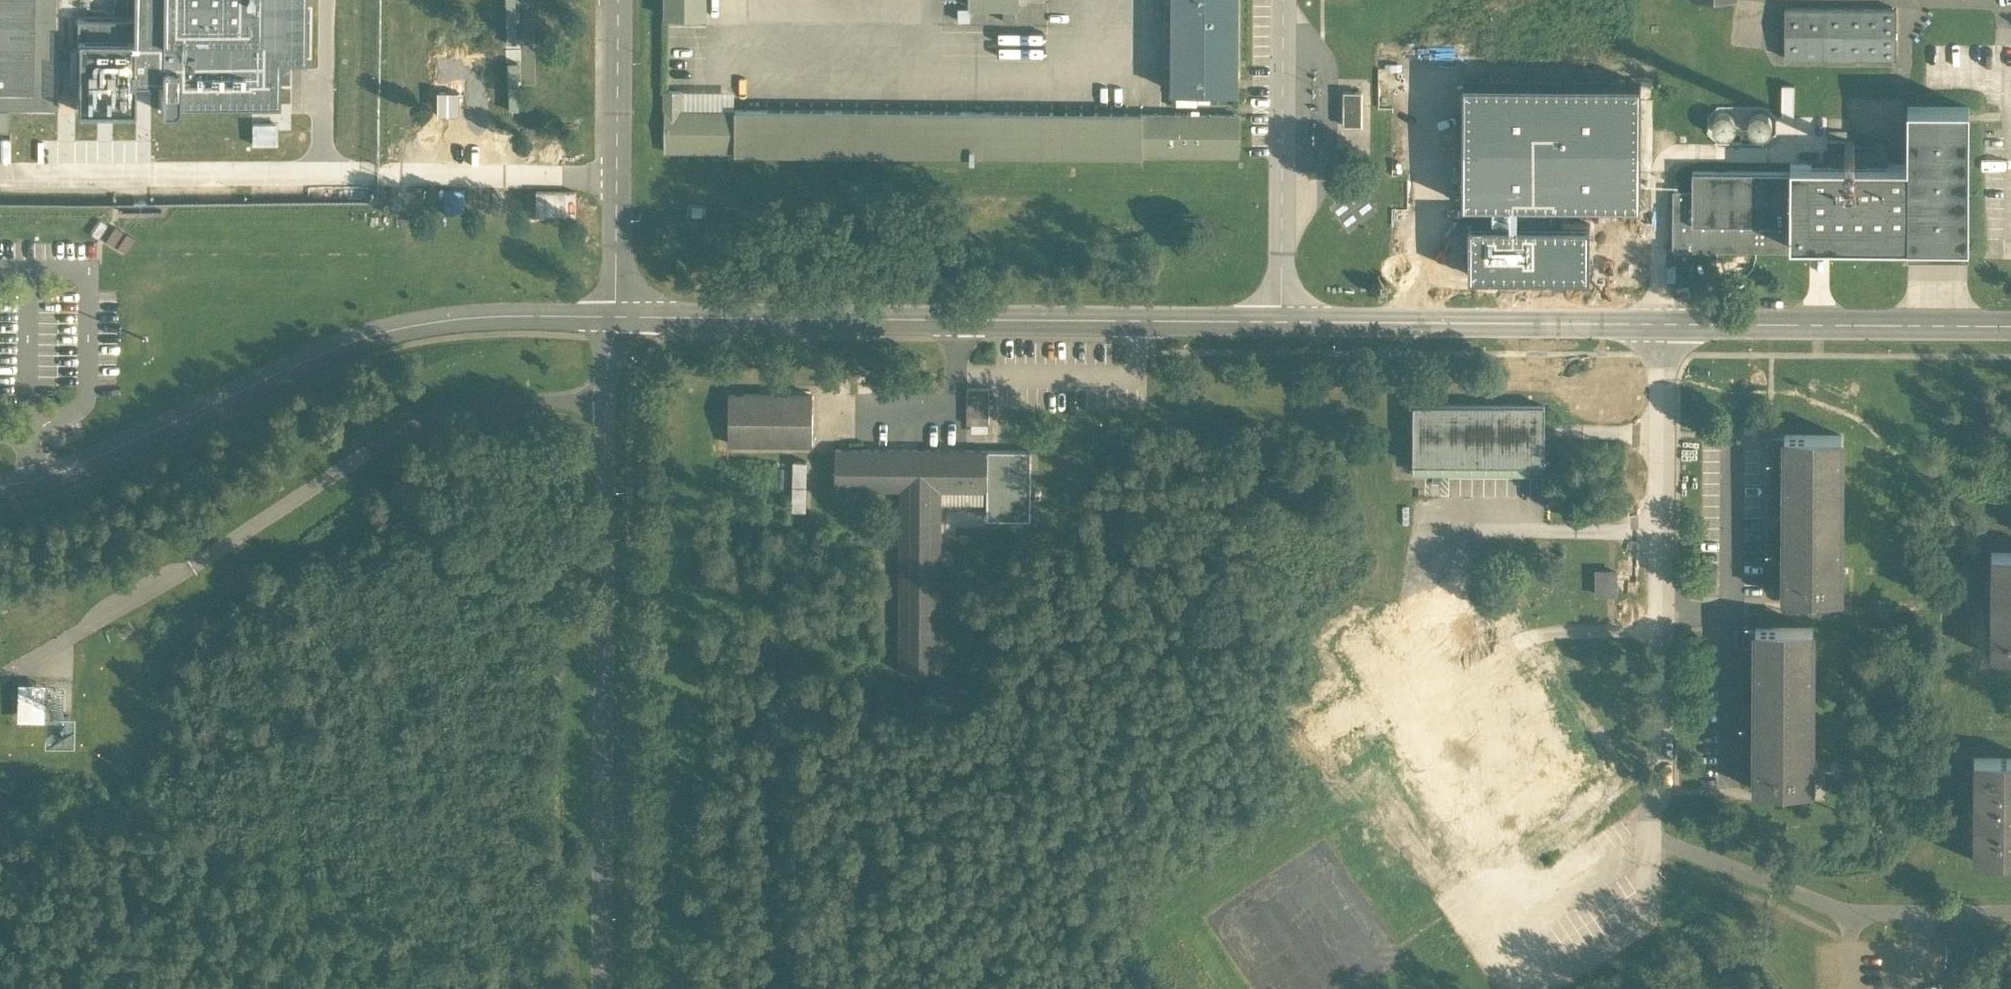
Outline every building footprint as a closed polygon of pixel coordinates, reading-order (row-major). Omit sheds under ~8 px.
[(66,101),(66,0),(0,0),(0,101),(66,101)] [(135,80),(158,80),(158,107),(296,108),(296,65),(315,65),(315,0),(135,0),(135,80)] [(664,19),(706,20),(706,0),(664,0),(664,19)] [(1171,91),(1237,91),(1237,0),(1172,0),(1171,91)] [(1896,9),(1785,8),(1784,58),(1895,59),(1896,9)] [(1639,83),(1464,82),(1464,202),(1518,202),(1639,203),(1639,83)] [(681,92),(665,92),(665,93),(664,153),(735,154),(735,111),(681,111),(681,92)] [(1361,92),(1343,92),(1343,125),(1361,125),(1361,92)] [(1967,255),(1967,106),(1907,106),(1906,146),(1906,164),(1789,163),(1789,171),(1692,170),(1692,190),(1673,189),(1673,249),(1789,249),(1789,241),(1809,241),(1906,241),(1906,253),(1906,254),(1967,255)] [(1142,115),(735,111),(735,154),(1142,158),(1142,156),(1142,115)] [(1239,116),(1142,115),(1142,156),(1239,157),(1239,116)] [(1735,119),(1728,118),(1720,124),(1719,135),(1726,141),(1736,142),(1741,135),(1741,124),(1735,119)] [(1772,120),(1759,120),(1754,127),(1755,136),(1760,142),(1774,142),(1779,135),(1778,126),(1772,120)] [(256,143),(280,143),(281,123),(256,122),(256,143)] [(1588,225),(1470,225),(1470,275),(1588,275),(1588,225)] [(967,390),(967,423),(988,423),(988,390),(967,390)] [(813,399),(733,397),(732,441),(812,442),(813,399)] [(1414,405),(1414,462),(1543,462),(1543,425),(1543,405),(1414,405)] [(1841,435),(1784,434),(1783,597),(1840,597),(1840,569),(1841,435)] [(989,451),(835,452),(836,493),(901,493),(940,494),(989,492),(989,451)] [(1030,451),(989,451),(989,492),(989,520),(1030,520),(1030,451)] [(940,494),(901,493),(900,669),(939,669),(940,494)] [(1992,552),(1991,655),(2010,655),(2010,552),(1992,552)] [(1596,571),(1596,595),(1615,595),(1616,571),(1596,571)] [(1775,627),(1756,627),(1755,791),(1811,791),(1811,762),(1813,628),(1775,627)] [(43,680),(16,679),(15,717),(42,718),(43,680)] [(1975,758),(1974,860),(1996,860),(2010,860),(2010,758),(1975,758)]
